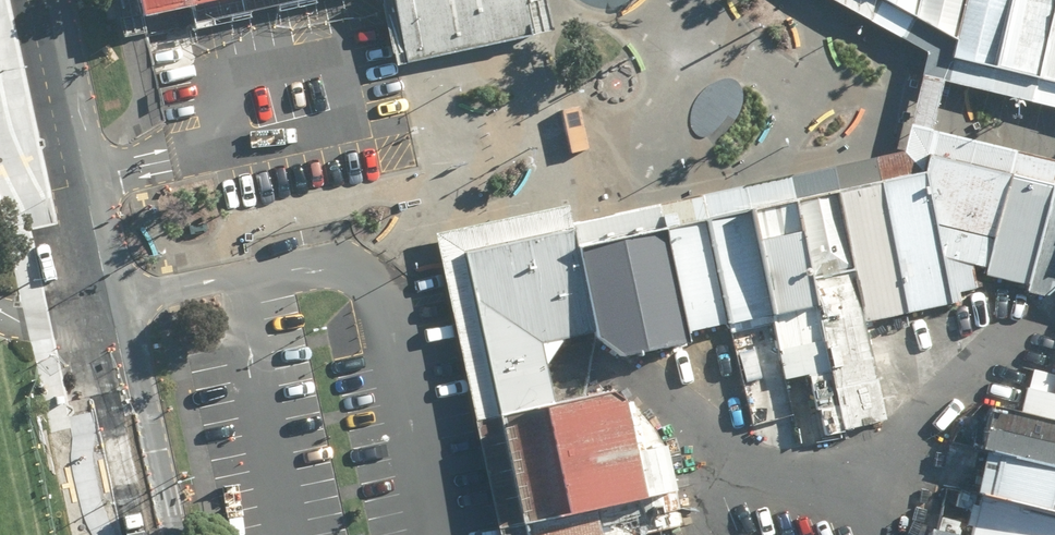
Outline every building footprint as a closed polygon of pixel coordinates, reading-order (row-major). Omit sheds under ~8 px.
[(148,12),(205,0),(146,0),(148,12)] [(412,59),(540,33),(534,0),(400,0),(412,59)] [(915,18),(920,0),(883,0),(915,18)] [(954,39),(964,0),(920,0),(915,18),(954,39)] [(996,70),(1013,0),(967,0),(957,41),(953,59),(996,70)] [(1054,8),(1054,0),(1013,0),(996,70),(1037,81),(1054,8)] [(1054,85),(1054,8),(1037,81),(1054,85)] [(974,265),(987,269),(1013,170),(931,151),(928,172),(953,304),(963,300),(962,292),(976,290),(974,265)] [(1034,285),(1054,185),(1054,180),(1013,170),(987,269),(986,273),(1034,285)] [(928,172),(882,181),(909,313),(953,304),(928,172)] [(882,181),(839,190),(856,271),(866,322),(909,313),(882,181)] [(1034,285),(1032,291),(1051,295),(1054,291),(1054,185),(1034,285)] [(796,199),(812,279),(856,271),(839,190),(796,199)] [(796,199),(756,207),(777,315),(816,307),(812,279),(796,199)] [(710,216),(731,324),(777,315),(756,207),(710,216)] [(710,216),(667,223),(690,331),(731,324),(710,216)] [(690,331),(667,223),(584,242),(601,330),(627,354),(691,341),(690,331)] [(581,225),(470,249),(507,412),(560,400),(547,343),(601,330),(584,242),(581,225)] [(1034,369),(1024,412),(1054,419),(1054,374),(1034,369)] [(619,386),(560,400),(507,412),(520,524),(659,492),(637,399),(619,386)] [(1024,412),(994,405),(984,449),(988,449),(1054,465),(1054,419),(1024,412)] [(988,449),(978,494),(984,495),(1054,512),(1054,465),(988,449)] [(520,524),(523,534),(634,534),(666,527),(659,492),(520,524)] [(984,495),(974,534),(1054,534),(1054,512),(984,495)]
